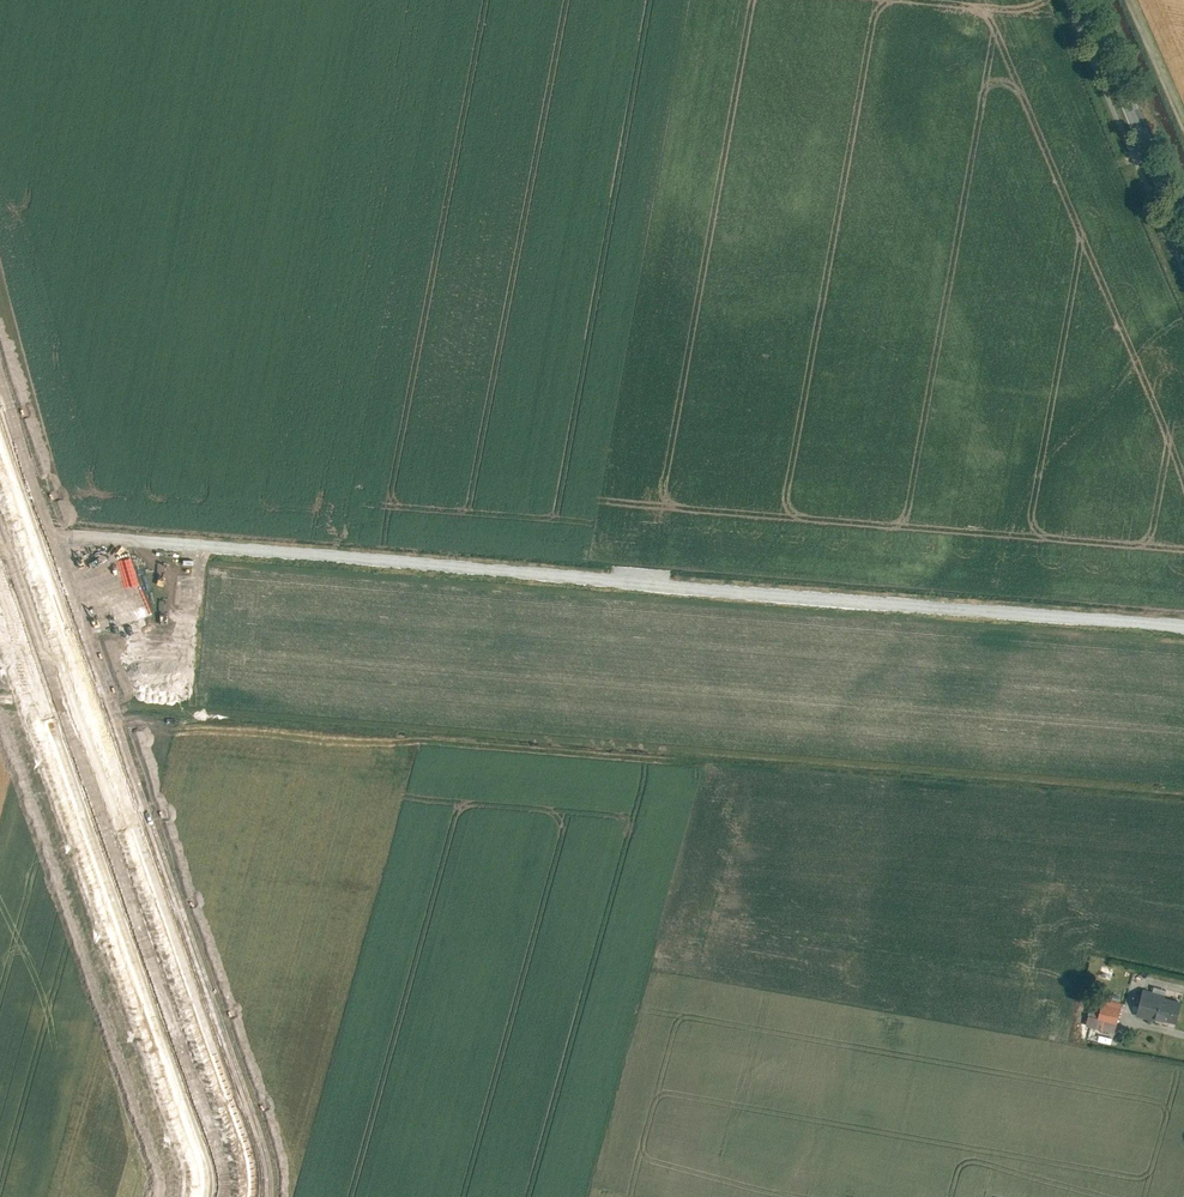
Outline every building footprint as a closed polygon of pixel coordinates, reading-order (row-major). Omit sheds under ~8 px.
[(1167,994),(1144,987),(1136,1016),(1156,1021),(1157,1018),(1178,1023),(1183,1001),(1166,996),(1167,994)] [(1117,1032),(1124,1003),(1094,996),(1087,1024),(1117,1032)]
